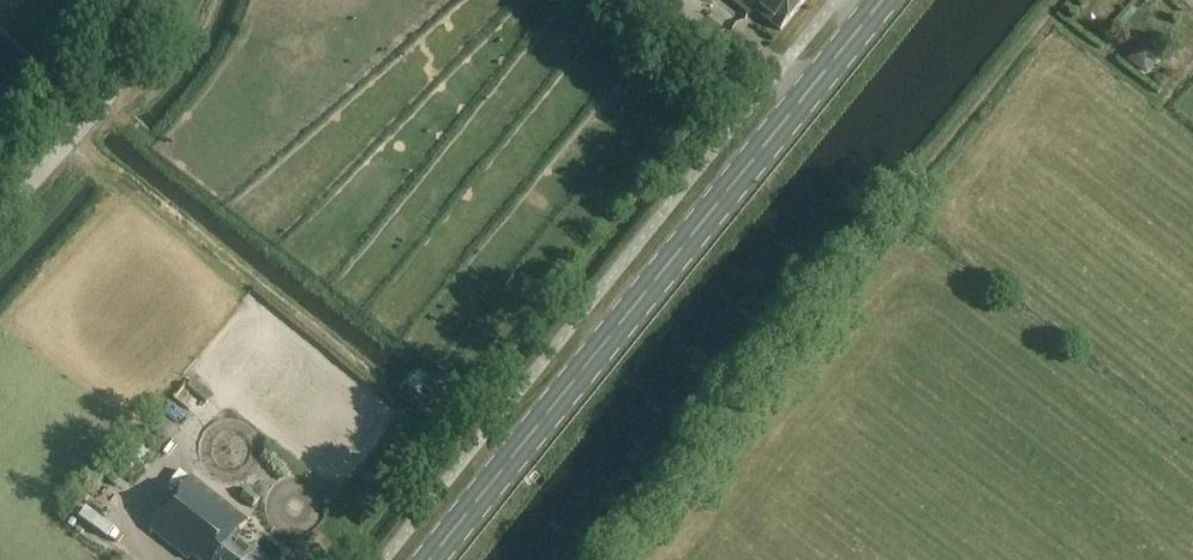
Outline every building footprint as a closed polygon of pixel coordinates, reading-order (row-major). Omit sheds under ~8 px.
[(807,0),(730,0),(754,19),(758,12),(782,32),(807,0)] [(176,344),(168,361),(180,366),(188,349),(176,344)] [(180,381),(167,398),(186,414),(199,396),(180,381)] [(234,542),(247,526),(191,482),(150,533),(185,559),(256,559),(234,542)] [(260,498),(249,489),(241,499),(252,507),(260,498)] [(85,500),(76,510),(99,530),(108,520),(85,500)]
